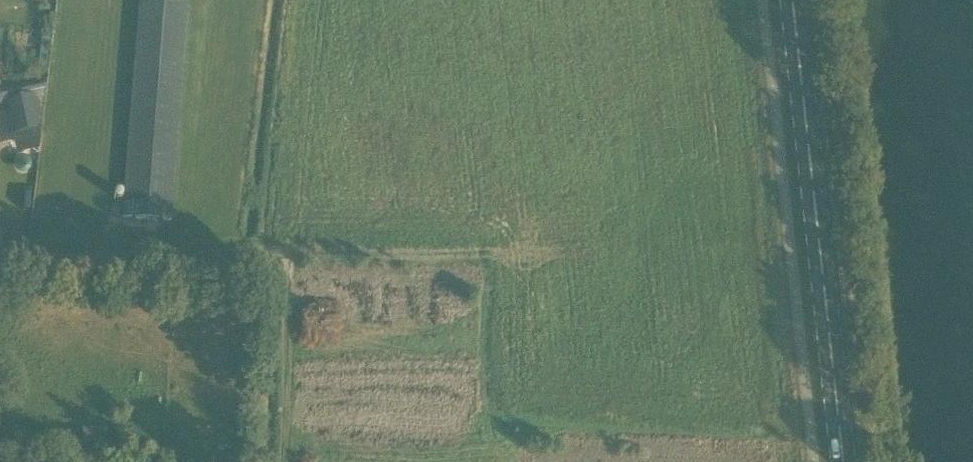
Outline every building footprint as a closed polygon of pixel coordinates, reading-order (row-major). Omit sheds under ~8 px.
[(189,0),(140,0),(123,217),(171,221),(189,0)] [(7,103),(16,146),(40,140),(43,123),(47,81),(33,84),(0,91),(0,105),(7,103)]
